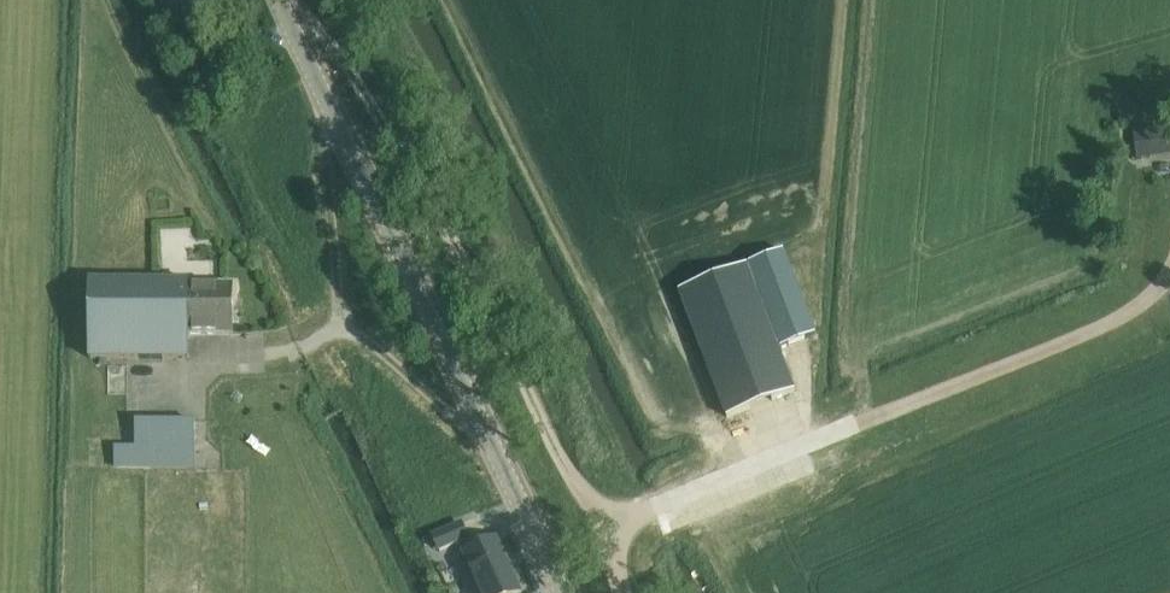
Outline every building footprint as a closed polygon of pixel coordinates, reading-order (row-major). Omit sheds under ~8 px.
[(181,42),(187,39),(176,17),(170,20),(181,42)] [(1169,156),(1169,130),(1133,135),(1135,149),(1148,147),(1150,159),(1169,156)] [(728,420),(796,394),(748,267),(680,293),(728,420)] [(189,337),(233,337),(233,288),(187,289),(187,282),(90,283),(91,361),(189,361),(189,337)] [(117,449),(116,466),(195,468),(197,425),(137,424),(137,449),(117,449)] [(439,553),(458,544),(469,540),(462,524),(432,538),(439,553)] [(498,538),(463,554),(481,592),(523,592),(498,538)]
